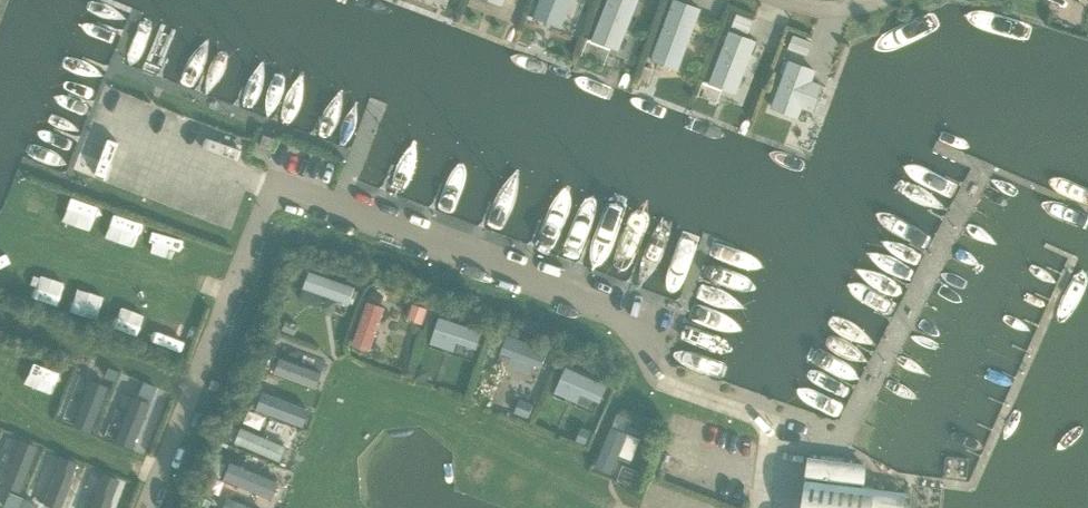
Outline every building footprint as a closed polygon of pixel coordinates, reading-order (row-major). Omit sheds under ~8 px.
[(536,15),(559,25),(561,24),(571,0),(541,0),(536,15)] [(593,39),(617,48),(619,47),(638,0),(609,0),(593,39)] [(674,2),(652,61),(677,70),(700,8),(678,0),(674,0),(674,2)] [(754,20),(737,13),(732,26),(749,32),(754,20)] [(755,41),(730,31),(710,83),(734,92),(736,91),(755,41)] [(811,41),(793,34),(789,47),(806,54),(811,41)] [(790,61),(773,107),(796,116),(799,115),(815,70),(790,61)] [(808,459),(802,507),(894,507),(896,491),(874,489),(874,484),(862,483),(865,465),(808,459)]
